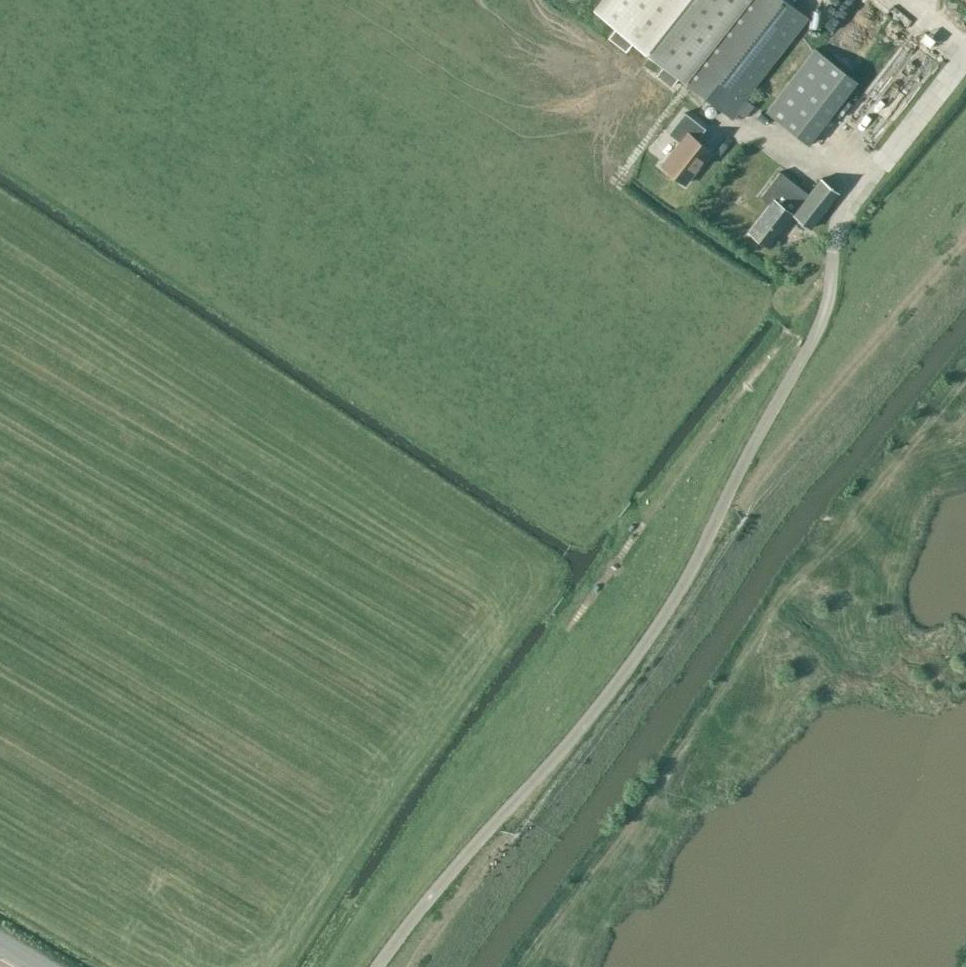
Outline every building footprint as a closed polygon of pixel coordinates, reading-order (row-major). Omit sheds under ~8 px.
[(679,76),(732,118),(738,111),(744,116),(753,105),(744,98),(808,16),(787,0),(605,0),(596,12),(619,29),(611,39),(629,53),(637,43),(664,64),(656,74),(672,86),(679,76)] [(910,30),(849,114),(886,141),(947,57),(910,30)] [(766,111),(808,143),(857,80),(815,48),(766,111)] [(705,127),(685,111),(669,132),(680,141),(661,164),(685,183),(711,150),(697,139),(705,127)] [(838,191),(821,177),(809,193),(780,171),(760,196),(770,203),(749,230),(767,244),(792,213),(810,227),(838,191)]
